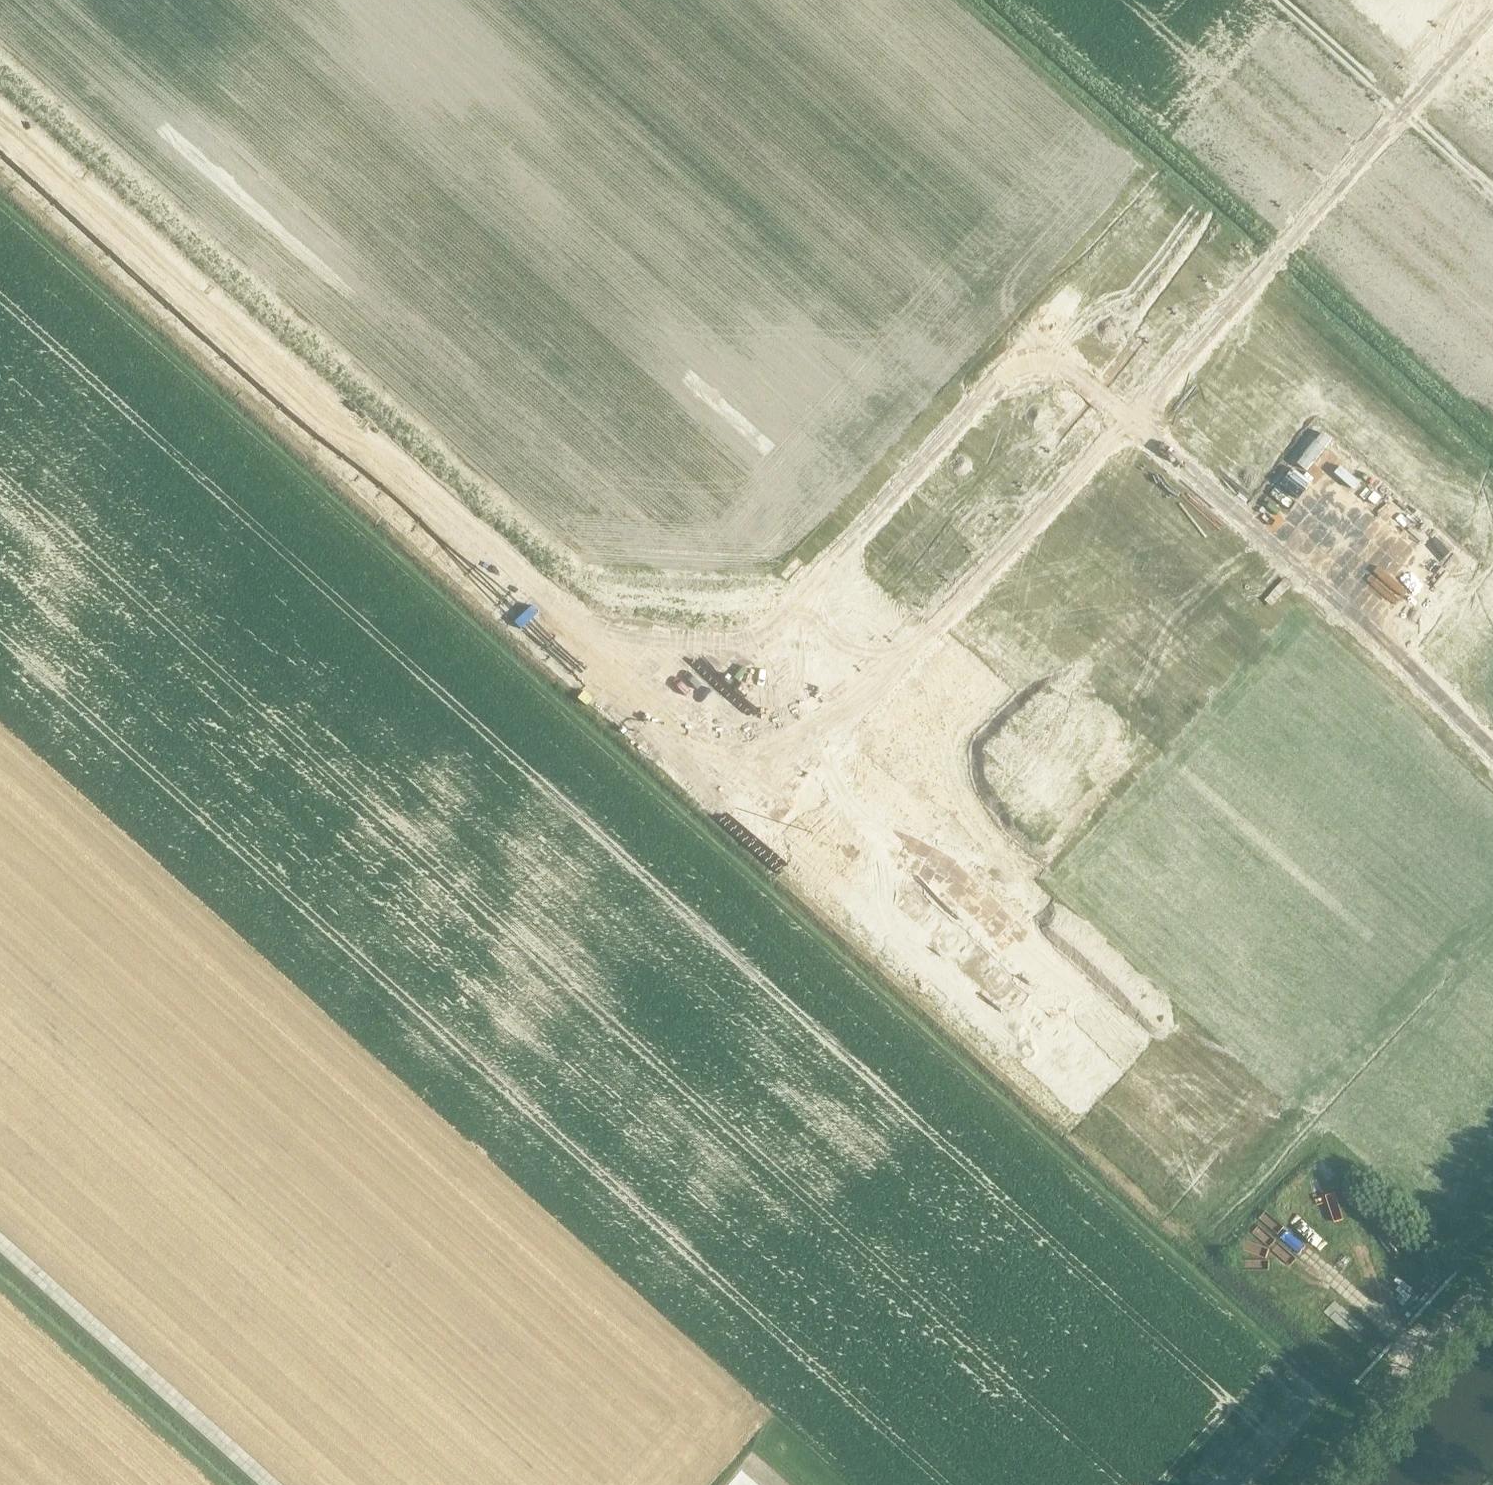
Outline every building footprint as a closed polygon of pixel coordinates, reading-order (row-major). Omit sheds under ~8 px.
[(1303,1235),(1346,1223),(1337,1191),(1313,1198),(1316,1207),(1296,1212),(1303,1235)]
